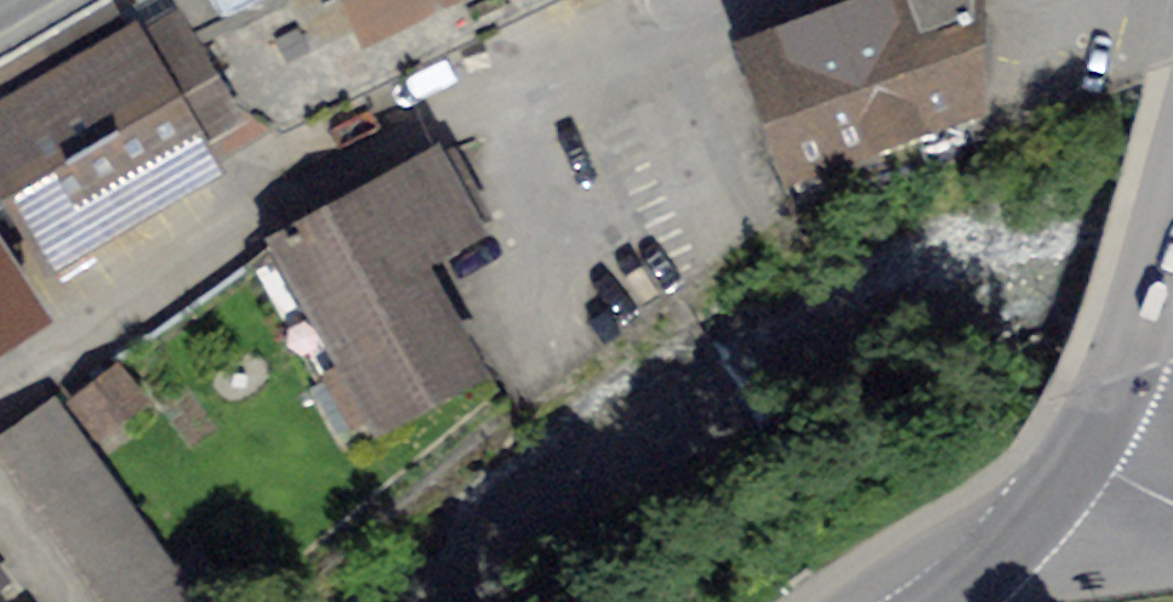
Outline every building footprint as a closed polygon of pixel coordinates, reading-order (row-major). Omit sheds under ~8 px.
[(358,91),(555,0),(316,0),(358,91)] [(976,0),(872,0),(745,49),(792,178),(984,109),(976,0)] [(0,112),(0,226),(27,279),(250,166),(177,23),(0,112)] [(427,190),(272,253),(350,443),(505,380),(427,190)] [(44,333),(0,260),(0,360),(44,333)] [(122,358),(70,397),(102,438),(153,399),(122,358)] [(0,433),(0,442),(115,601),(200,601),(52,396),(0,433)] [(16,580),(0,560),(0,592),(16,580)]
